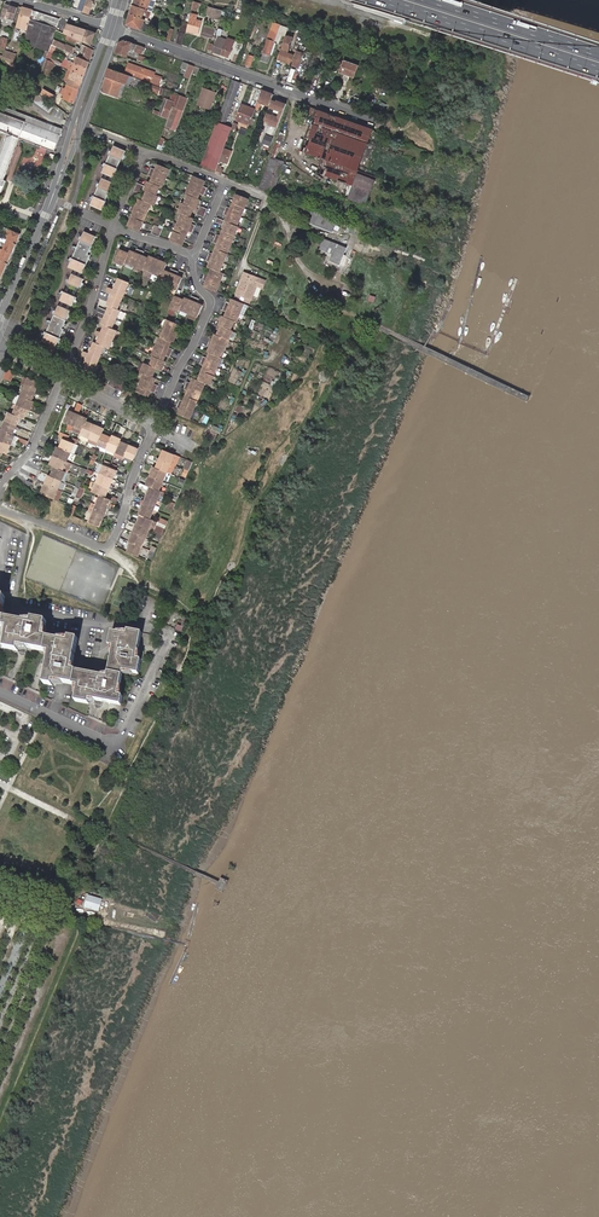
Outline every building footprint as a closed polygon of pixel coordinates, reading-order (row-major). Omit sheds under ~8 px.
[(132,5),(145,10),(151,12),(152,12),(156,0),(134,0),(132,5)] [(201,6),(201,4),(198,3),(198,4),(194,2),(192,11),(196,12),(198,5),(201,6)] [(0,20),(0,22),(9,24),(8,26),(12,27),(17,8),(5,4),(0,20)] [(132,5),(129,15),(142,19),(145,20),(148,21),(151,12),(145,10),(132,5)] [(29,26),(33,11),(23,7),(18,22),(29,26)] [(220,20),(222,11),(208,7),(206,13),(210,13),(209,17),(220,20)] [(56,31),(60,19),(33,11),(29,26),(24,43),(49,52),(50,47),(51,45),(55,35),(56,31)] [(129,15),(126,25),(141,30),(147,32),(151,22),(148,21),(145,20),(142,19),(129,15)] [(190,21),(187,31),(198,34),(201,22),(196,20),(195,23),(190,21)] [(179,32),(185,34),(188,23),(182,21),(179,32)] [(286,36),(288,29),(280,25),(274,23),(263,53),(260,60),(267,63),(270,55),(271,53),(273,45),(274,44),(270,42),(271,41),(274,42),(278,44),(281,37),(285,38),(286,36)] [(78,40),(82,42),(94,48),(101,31),(95,29),(93,28),(92,32),(67,24),(64,34),(67,36),(78,40)] [(204,26),(201,35),(212,38),(215,29),(204,26)] [(175,38),(174,42),(176,43),(182,45),(185,34),(179,32),(179,34),(176,34),(175,38)] [(76,44),(78,40),(67,36),(66,40),(76,44)] [(292,38),(286,36),(285,38),(281,49),(277,59),(290,64),(293,55),(287,53),(288,51),(287,51),(292,38)] [(23,43),(8,38),(4,52),(3,56),(11,61),(11,60),(8,58),(8,56),(17,59),(23,43)] [(221,43),(218,41),(217,41),(213,52),(228,57),(234,42),(223,39),(221,43)] [(89,62),(94,50),(82,44),(82,42),(78,40),(76,44),(75,48),(66,44),(65,45),(54,40),(52,45),(66,52),(71,54),(76,56),(77,57),(89,62)] [(124,40),(119,43),(115,53),(127,57),(128,53),(132,54),(134,51),(134,49),(136,49),(136,51),(135,52),(142,54),(144,47),(136,45),(132,43),(124,40)] [(51,45),(50,47),(66,54),(66,52),(52,45),(51,45)] [(299,63),(301,57),(303,53),(297,51),(292,65),(298,67),(299,63)] [(71,54),(68,61),(74,63),(87,69),(89,62),(77,57),(76,56),(71,54)] [(249,55),(245,65),(251,67),(254,56),(249,55)] [(9,64),(11,61),(3,56),(2,59),(9,64)] [(46,59),(41,73),(48,76),(50,77),(51,75),(48,74),(52,62),(50,61),(46,59)] [(74,63),(68,61),(67,66),(65,66),(64,67),(69,69),(71,71),(84,76),(87,69),(74,63)] [(344,61),(340,73),(344,74),(350,77),(354,78),(358,66),(344,61)] [(129,62),(124,74),(148,82),(159,87),(163,77),(154,74),(155,72),(129,62)] [(0,85),(1,85),(1,84),(1,85),(1,84),(2,84),(2,83),(3,81),(9,71),(9,70),(9,69),(8,69),(8,68),(8,67),(7,67),(0,64),(0,85)] [(193,67),(188,65),(186,70),(185,73),(184,76),(189,78),(193,67)] [(124,74),(109,68),(106,77),(125,84),(126,84),(139,89),(142,90),(144,85),(145,85),(147,85),(145,88),(150,90),(149,91),(154,93),(154,92),(159,93),(162,94),(164,89),(161,88),(147,83),(148,82),(124,74)] [(71,71),(69,69),(64,81),(68,82),(67,83),(73,86),(79,88),(81,83),(84,76),(71,71)] [(309,73),(306,81),(313,82),(315,75),(309,73)] [(106,77),(101,91),(120,98),(121,95),(118,94),(122,85),(125,86),(125,84),(106,77)] [(241,83),(233,80),(217,122),(225,125),(241,83)] [(61,98),(74,104),(79,90),(72,87),(67,85),(66,89),(63,88),(61,93),(63,95),(61,98)] [(216,92),(203,88),(197,104),(210,109),(216,92)] [(52,99),(54,96),(44,90),(43,91),(43,92),(44,92),(44,93),(45,93),(45,94),(46,94),(47,95),(48,96),(49,96),(49,97),(50,97),(51,98),(52,98),(52,99)] [(266,99),(269,93),(262,90),(258,102),(256,106),(267,109),(268,106),(270,100),(266,99)] [(43,91),(41,95),(51,101),(52,99),(52,98),(51,98),(50,97),(49,97),(49,96),(48,96),(47,95),(46,94),(45,94),(45,93),(44,93),(44,92),(43,92),(43,91)] [(31,99),(49,113),(54,106),(36,93),(31,99)] [(172,107),(168,119),(173,121),(177,109),(182,110),(185,104),(181,102),(183,98),(178,96),(173,107),(172,107)] [(159,116),(168,119),(172,107),(174,102),(170,100),(165,99),(164,100),(168,101),(163,114),(160,112),(159,116)] [(1,192),(2,192),(6,181),(4,180),(19,138),(54,152),(55,151),(63,129),(0,105),(0,131),(8,134),(6,139),(6,140),(1,152),(0,154),(0,155),(0,192),(1,192)] [(249,125),(255,110),(242,105),(236,120),(249,125)] [(313,116),(316,109),(315,109),(310,107),(309,109),(307,114),(312,115),(313,116)] [(182,110),(177,109),(173,121),(177,123),(182,110)] [(269,109),(261,130),(264,131),(268,121),(276,124),(281,113),(269,109)] [(357,173),(373,130),(316,109),(313,116),(301,151),(322,158),(317,173),(352,185),(354,181),(357,173)] [(231,129),(232,127),(225,125),(217,122),(201,166),(215,171),(218,163),(219,161),(224,149),(231,129)] [(280,132),(271,158),(275,159),(284,134),(280,132)] [(269,149),(273,138),(265,134),(260,146),(269,149)] [(126,151),(114,146),(110,155),(121,160),(122,160),(126,151)] [(224,149),(219,161),(227,164),(232,152),(224,149)] [(117,168),(121,160),(110,155),(106,164),(117,168)] [(272,194),(275,188),(283,164),(284,162),(275,159),(271,158),(262,183),(260,188),(259,189),(265,192),(272,194)] [(218,163),(215,171),(222,173),(225,165),(218,163)] [(117,168),(106,164),(102,173),(114,178),(118,169),(117,168)] [(154,173),(166,178),(169,169),(158,164),(156,169),(151,168),(150,172),(154,173)] [(162,187),(166,178),(154,173),(150,172),(148,175),(153,177),(150,182),(160,186),(162,187)] [(375,181),(357,173),(354,181),(352,185),(353,185),(350,193),(348,198),(365,205),(367,200),(372,188),(375,181)] [(196,177),(194,176),(190,185),(201,190),(206,192),(207,188),(203,186),(205,181),(196,177)] [(98,187),(110,193),(114,183),(102,178),(98,187)] [(156,195),(160,186),(150,182),(148,181),(144,191),(146,191),(156,195)] [(137,183),(134,191),(141,194),(145,186),(137,183)] [(201,190),(190,185),(186,194),(188,195),(198,199),(200,194),(204,196),(206,192),(201,190)] [(106,201),(110,193),(98,187),(94,196),(106,201)] [(158,196),(156,195),(146,191),(143,200),(151,204),(154,205),(158,196)] [(233,203),(244,208),(248,199),(237,194),(233,203)] [(198,199),(188,195),(184,204),(194,208),(196,209),(200,200),(198,199)] [(106,201),(94,196),(90,205),(102,210),(106,201)] [(147,213),(151,204),(143,200),(139,199),(137,204),(133,202),(131,206),(135,208),(147,213)] [(194,208),(184,204),(182,203),(178,212),(182,214),(190,217),(194,208)] [(241,217),(244,208),(233,203),(231,208),(226,207),(225,210),(229,212),(241,217)] [(143,222),(147,213),(135,208),(131,206),(130,210),(134,212),(132,217),(143,222)] [(237,226),(241,217),(229,212),(225,210),(223,214),(228,216),(226,222),(227,222),(237,226)] [(193,219),(190,217),(182,214),(178,223),(190,228),(194,229),(196,225),(191,224),(193,219)] [(333,231),(336,220),(312,214),(310,225),(333,231)] [(139,231),(143,222),(132,217),(128,226),(139,231)] [(238,227),(237,226),(227,222),(223,231),(234,236),(238,227)] [(178,223),(174,232),(186,237),(188,231),(192,233),(194,229),(190,228),(178,223)] [(7,228),(3,239),(7,241),(11,230),(7,228)] [(19,233),(18,233),(11,230),(7,241),(16,244),(18,238),(17,237),(19,233)] [(84,231),(80,240),(92,246),(96,236),(84,231)] [(231,245),(234,236),(223,231),(221,236),(216,234),(215,238),(219,240),(231,245)] [(186,237),(174,232),(170,241),(182,245),(186,237)] [(227,254),(231,245),(219,240),(215,238),(213,242),(218,244),(215,249),(227,254)] [(347,248),(324,239),(320,249),(332,254),(330,261),(340,265),(347,248)] [(80,240),(76,249),(89,254),(92,246),(80,240)] [(16,244),(7,241),(6,243),(5,244),(3,250),(10,253),(11,249),(13,250),(16,244)] [(129,251),(128,253),(125,262),(134,266),(139,254),(141,250),(137,248),(135,253),(129,251)] [(76,249),(72,258),(87,264),(90,255),(89,254),(76,249)] [(223,263),(227,254),(215,249),(213,254),(209,252),(208,256),(212,258),(223,263)] [(3,250),(0,256),(0,260),(7,263),(10,257),(8,256),(10,253),(3,250)] [(125,262),(128,253),(119,250),(115,261),(124,265),(125,262)] [(145,252),(141,250),(139,254),(134,266),(143,270),(148,258),(142,256),(145,252)] [(149,256),(148,258),(143,270),(152,274),(158,260),(159,257),(155,256),(154,258),(149,256)] [(208,267),(212,269),(219,272),(223,263),(212,258),(208,256),(206,260),(210,262),(208,267)] [(163,259),(159,257),(158,260),(152,274),(161,277),(164,271),(167,264),(162,261),(163,259)] [(87,264),(72,258),(68,267),(82,273),(87,264)] [(169,272),(164,271),(161,277),(159,282),(168,286),(173,274),(175,270),(171,268),(169,272)] [(205,272),(204,276),(208,278),(220,283),(223,274),(219,272),(212,269),(210,274),(205,272)] [(179,272),(175,270),(173,274),(168,286),(177,289),(182,278),(177,276),(179,272)] [(266,280),(243,271),(233,299),(250,306),(257,286),(263,289),(266,280)] [(80,288),(84,279),(72,274),(68,283),(80,288)] [(205,287),(206,287),(216,292),(220,283),(208,278),(204,276),(202,280),(206,282),(205,287)] [(118,278),(112,291),(124,296),(130,283),(118,278)] [(106,305),(108,306),(118,310),(124,296),(112,291),(106,305)] [(60,301),(72,306),(76,297),(64,292),(60,301)] [(180,309),(183,300),(179,298),(180,294),(176,292),(174,296),(170,308),(179,312),(180,309)] [(184,298),(183,300),(180,309),(189,313),(194,302),(195,297),(192,296),(189,300),(184,298)] [(199,299),(195,297),(194,302),(189,313),(198,317),(203,306),(198,303),(199,299)] [(243,304),(232,299),(230,304),(226,302),(224,306),(228,308),(240,313),(243,304)] [(54,314),(66,320),(70,311),(59,305),(54,314)] [(118,310),(108,306),(107,310),(98,307),(97,311),(105,315),(116,320),(120,311),(118,310)] [(228,308),(224,306),(222,310),(227,312),(225,317),(233,321),(236,322),(240,313),(228,308)] [(105,315),(97,311),(95,315),(103,319),(101,324),(104,325),(112,329),(116,320),(105,315)] [(50,323),(62,328),(66,320),(54,314),(50,323)] [(233,321),(225,317),(223,316),(219,325),(221,326),(230,330),(233,321)] [(177,334),(179,335),(181,331),(178,330),(181,325),(167,319),(163,329),(177,334)] [(47,332),(60,338),(64,329),(62,328),(50,323),(47,332)] [(112,329),(104,325),(100,334),(113,340),(117,331),(112,329)] [(232,331),(230,330),(221,326),(217,335),(228,340),(232,331)] [(178,339),(179,335),(177,334),(163,329),(159,338),(171,343),(173,343),(175,338),(178,339)] [(56,347),(60,338),(47,332),(43,341),(40,340),(38,346),(48,351),(49,350),(54,352),(56,347)] [(110,349),(113,340),(100,334),(96,343),(105,347),(110,349)] [(225,349),(228,340),(217,335),(215,334),(213,339),(210,338),(209,342),(211,343),(225,349)] [(169,348),(171,343),(159,338),(156,347),(167,351),(172,353),(173,349),(169,348)] [(105,347),(96,343),(94,341),(88,355),(99,360),(105,347)] [(221,358),(225,349),(211,343),(209,342),(207,346),(210,347),(207,352),(210,353),(221,358)] [(170,357),(172,353),(167,351),(156,347),(152,356),(154,357),(163,360),(165,355),(170,357)] [(217,367),(221,358),(210,353),(207,358),(203,356),(201,360),(206,362),(217,367)] [(99,360),(88,355),(82,369),(93,374),(99,360)] [(165,361),(163,360),(154,357),(150,366),(156,368),(161,371),(165,361)] [(213,376),(217,367),(206,362),(201,360),(200,364),(204,366),(202,371),(213,376)] [(156,368),(150,366),(144,363),(141,372),(144,374),(152,377),(156,368)] [(209,385),(213,376),(202,371),(198,380),(205,383),(209,385)] [(156,379),(152,377),(144,374),(140,383),(152,387),(156,389),(158,385),(154,384),(156,379)] [(111,386),(115,379),(111,377),(107,384),(111,386)] [(36,392),(40,383),(28,378),(25,386),(24,387),(36,392)] [(201,392),(205,383),(198,380),(193,378),(191,383),(187,381),(185,385),(189,387),(201,392)] [(111,386),(115,388),(119,381),(115,379),(111,386)] [(115,388),(119,390),(123,383),(119,381),(115,388)] [(123,392),(126,387),(127,385),(123,383),(119,390),(123,392)] [(155,393),(156,389),(152,387),(140,383),(137,392),(148,396),(150,391),(155,393)] [(197,401),(201,392),(189,387),(185,385),(184,389),(188,391),(186,396),(197,401)] [(32,400),(36,392),(24,387),(21,396),(32,400)] [(28,409),(30,410),(34,401),(32,400),(21,396),(17,405),(28,409)] [(193,410),(197,401),(186,396),(183,401),(180,399),(178,403),(182,405),(193,410)] [(78,403),(74,413),(78,414),(82,405),(78,403)] [(190,419),(193,410),(182,405),(178,403),(177,407),(180,409),(178,414),(190,419)] [(20,417),(24,419),(28,409),(17,405),(13,414),(20,417)] [(73,426),(78,414),(74,413),(69,411),(65,422),(73,426)] [(5,421),(16,426),(20,417),(13,414),(9,412),(5,421)] [(87,418),(78,414),(73,426),(83,430),(86,421),(87,418)] [(13,435),(16,426),(5,421),(1,430),(13,435)] [(89,439),(95,425),(86,421),(83,430),(80,435),(89,439)] [(102,434),(104,429),(95,425),(89,439),(88,443),(97,447),(97,445),(98,443),(102,434)] [(83,430),(73,426),(71,430),(80,435),(83,430)] [(15,436),(13,435),(1,430),(0,434),(0,440),(11,445),(15,446),(17,441),(26,445),(28,441),(15,436)] [(106,449),(111,437),(102,434),(98,443),(97,445),(106,449)] [(106,449),(116,452),(120,441),(121,439),(112,435),(111,437),(106,449)] [(67,441),(63,439),(59,448),(71,452),(75,454),(78,445),(76,444),(74,443),(67,441)] [(7,454),(11,445),(0,440),(0,451),(7,454)] [(116,452),(125,456),(129,445),(120,441),(116,452)] [(125,456),(134,460),(138,449),(129,445),(125,456)] [(59,448),(57,447),(53,456),(67,462),(71,452),(59,448)] [(175,454),(163,450),(159,459),(171,463),(175,454)] [(179,457),(175,454),(171,463),(176,465),(179,457)] [(67,462),(53,456),(49,465),(54,467),(63,471),(66,472),(68,473),(72,464),(67,462)] [(171,463),(159,459),(156,468),(167,472),(171,463)] [(186,459),(184,469),(189,470),(192,461),(186,459)] [(100,474),(113,479),(117,470),(110,467),(104,465),(100,474)] [(63,471),(54,467),(51,476),(62,481),(66,482),(69,473),(68,473),(66,472),(63,471)] [(156,468),(154,467),(150,476),(163,481),(167,472),(156,468)] [(96,483),(109,488),(113,479),(100,474),(96,483)] [(51,476),(48,475),(45,484),(58,490),(62,481),(51,476)] [(163,481),(150,476),(146,485),(150,487),(160,491),(163,481)] [(168,483),(163,481),(160,491),(162,491),(164,492),(168,483)] [(106,497),(109,488),(96,483),(92,492),(100,495),(106,497)] [(45,484),(41,493),(54,499),(58,490),(45,484)] [(79,488),(76,496),(81,498),(85,489),(80,487),(79,488)] [(150,487),(146,496),(158,501),(162,491),(160,491),(150,487)] [(173,496),(177,497),(181,489),(177,487),(173,496)] [(100,495),(96,504),(107,509),(111,500),(106,497),(100,495)] [(158,501),(146,496),(143,505),(154,509),(158,501)] [(88,511),(92,513),(103,518),(107,509),(96,504),(92,502),(88,511)] [(154,509),(143,505),(139,514),(140,514),(150,518),(154,509)] [(92,513),(88,522),(100,527),(103,518),(92,513)] [(140,514),(136,524),(150,529),(154,520),(150,518),(140,514)] [(150,529),(136,524),(133,532),(146,538),(150,529)] [(164,529),(156,526),(154,531),(162,534),(164,529)] [(162,534),(154,531),(152,536),(160,539),(162,534)] [(146,538),(133,532),(129,542),(131,542),(142,547),(146,538)] [(131,542),(127,551),(138,556),(142,547),(131,542)] [(11,628),(7,649),(19,651),(20,648),(28,649),(52,653),(46,686),(49,687),(54,687),(54,682),(80,687),(77,703),(90,705),(91,701),(123,706),(124,699),(120,698),(125,672),(141,675),(143,663),(138,662),(143,635),(130,633),(129,638),(113,636),(111,648),(115,648),(110,679),(74,672),(80,640),(72,639),(71,643),(45,638),(48,623),(34,621),(34,624),(3,619),(7,597),(0,596),(0,626),(11,628)] [(176,623),(174,629),(185,632),(188,618),(182,617),(181,624),(176,623)]
